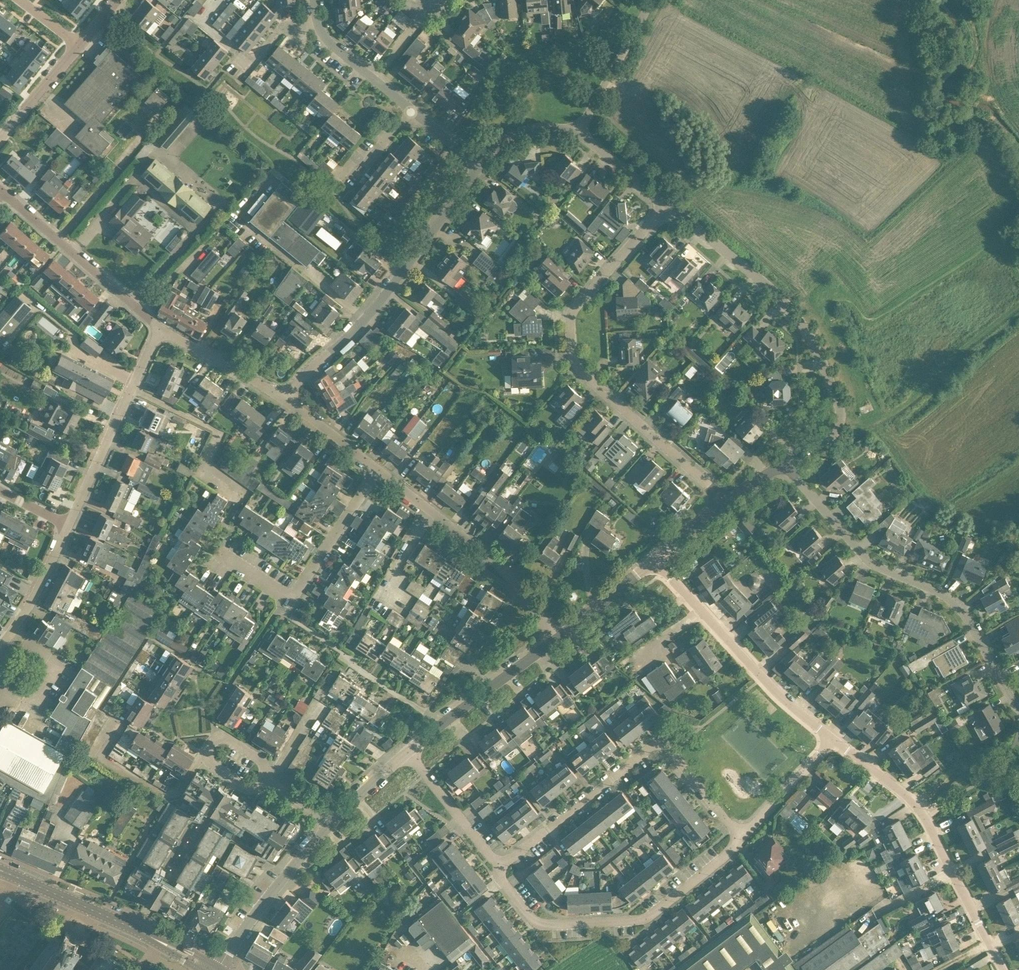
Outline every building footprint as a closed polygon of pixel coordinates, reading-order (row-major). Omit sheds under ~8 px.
[(60,2),(71,10),(70,12),(77,18),(82,11),(81,10),(84,7),(76,0),(61,0),(60,2)] [(138,8),(154,21),(162,12),(148,0),(145,0),(138,8)] [(198,0),(194,4),(200,9),(203,5),(198,0)] [(295,0),(277,0),(277,3),(275,7),(281,12),(287,5),(287,4),(296,3),(295,0)] [(387,10),(393,4),(389,0),(383,7),(387,10)] [(517,14),(516,0),(501,0),(502,15),(517,14)] [(549,11),(547,0),(527,0),(528,7),(528,6),(529,13),(535,12),(541,12),(549,11)] [(549,11),(550,23),(550,27),(555,27),(555,28),(562,28),(562,16),(561,16),(561,13),(571,12),(570,4),(567,4),(567,0),(547,0),(549,11)] [(578,7),(580,16),(588,13),(587,9),(591,5),(595,8),(601,0),(583,0),(578,7)] [(237,6),(232,2),(229,6),(234,10),(237,6)] [(270,25),(281,12),(275,7),(272,10),(263,2),(255,12),(270,25)] [(483,3),(486,9),(491,19),(493,18),(491,2),(483,3)] [(194,4),(191,8),(197,13),(200,9),(194,4)] [(356,14),(355,6),(355,5),(342,7),(335,7),(334,8),(335,13),(338,13),(339,23),(344,27),(356,14)] [(234,10),(229,6),(225,10),(231,14),(234,10)] [(154,21),(138,8),(131,18),(147,31),(154,21)] [(465,22),(477,32),(485,23),(487,25),(492,19),(491,19),(486,9),(488,13),(482,20),(469,10),(461,19),(465,22)] [(412,20),(401,11),(400,10),(396,15),(408,25),(412,20)] [(263,34),(270,25),(255,12),(247,21),(263,34)] [(392,20),(404,30),(408,25),(396,15),(392,20)] [(189,18),(185,24),(189,27),(193,22),(189,18)] [(0,27),(0,42),(2,43),(15,26),(6,19),(0,27)] [(370,27),(360,19),(346,35),(351,39),(353,36),(358,41),(370,27)] [(222,25),(217,21),(213,25),(219,29),(222,25)] [(255,43),(263,34),(247,21),(240,30),(255,43)] [(481,52),(469,43),(477,32),(465,22),(452,38),(460,44),(464,48),(463,49),(476,59),(481,52)] [(382,33),(381,32),(371,24),(370,27),(358,41),(363,44),(364,42),(370,47),(382,33)] [(171,25),(166,31),(170,34),(175,29),(171,25)] [(248,53),(255,43),(240,30),(232,40),(248,53)] [(383,30),(381,32),(382,33),(370,47),(374,50),(376,48),(382,53),(393,39),(383,30)] [(166,39),(170,34),(166,31),(162,36),(166,39)] [(178,32),(174,37),(178,41),(182,35),(178,32)] [(173,46),(178,41),(174,37),(169,43),(173,46)] [(410,80),(422,66),(416,61),(417,60),(416,58),(427,45),(417,37),(399,59),(400,59),(405,53),(410,58),(400,71),(410,80)] [(30,39),(23,47),(40,61),(43,58),(44,58),(50,52),(42,46),(41,47),(30,39)] [(215,40),(207,49),(221,60),(228,51),(215,40)] [(266,61),(275,69),(288,53),(279,45),(266,61)] [(106,125),(102,121),(141,76),(107,46),(93,62),(97,66),(64,103),(87,123),(89,130),(81,140),(99,156),(115,137),(104,128),(106,125)] [(458,52),(450,46),(447,49),(455,56),(458,52)] [(17,55),(16,56),(33,70),(40,61),(23,47),(23,48),(26,50),(20,58),(17,55)] [(213,70),(221,60),(207,49),(199,58),(213,70)] [(454,57),(460,62),(464,57),(458,52),(454,57)] [(298,61),(288,53),(275,69),(285,77),(298,61)] [(504,61),(507,56),(503,53),(499,57),(504,61)] [(16,56),(10,64),(27,78),(33,70),(16,56)] [(206,79),(213,70),(199,58),(192,68),(206,79)] [(422,66),(410,80),(421,89),(425,84),(429,88),(438,77),(440,74),(446,67),(438,61),(436,59),(429,69),(427,70),(422,66)] [(307,68),(298,61),(285,77),(294,84),(307,68)] [(0,76),(0,81),(9,87),(13,82),(20,87),(27,78),(10,64),(9,65),(12,67),(6,75),(3,72),(0,76)] [(474,78),(481,71),(475,66),(469,73),(474,78)] [(317,76),(307,68),(294,84),(304,92),(317,76)] [(438,77),(429,88),(434,92),(435,91),(437,93),(433,98),(441,105),(456,87),(456,86),(450,81),(446,82),(446,78),(440,74),(438,77)] [(326,84),(317,76),(304,92),(313,99),(313,100),(322,89),(326,84)] [(256,81),(252,86),(258,90),(261,86),(256,81)] [(265,81),(261,86),(258,90),(263,95),(267,98),(270,94),(274,89),(266,82),(265,81)] [(470,93),(462,87),(458,84),(456,86),(456,87),(441,105),(450,112),(455,107),(457,109),(456,109),(461,113),(470,103),(468,101),(471,98),(467,96),(470,93)] [(158,87),(145,101),(158,112),(170,97),(158,87)] [(320,111),(331,97),(322,89),(313,100),(313,99),(310,103),(320,111)] [(271,101),(276,106),(280,102),(274,97),(271,101)] [(340,104),(331,97),(320,111),(328,118),(329,119),(334,112),(340,104)] [(285,106),(280,102),(276,106),(282,110),(285,106)] [(186,104),(156,139),(168,149),(198,114),(186,104)] [(332,134),(343,120),(334,112),(329,119),(328,118),(322,126),(332,134)] [(290,117),(295,121),(298,117),(293,113),(290,117)] [(304,121),(298,117),(295,121),(300,125),(304,121)] [(125,138),(134,127),(126,120),(117,131),(125,138)] [(332,134),(328,138),(337,146),(341,141),(352,127),(343,120),(332,134)] [(65,149),(72,141),(57,127),(50,135),(65,149)] [(362,135),(352,127),(341,141),(350,149),(362,135)] [(311,128),(308,132),(314,136),(317,132),(311,128)] [(409,136),(401,145),(417,158),(425,149),(409,136)] [(417,158),(401,145),(394,154),(405,163),(405,164),(409,168),(417,158)] [(28,160),(33,154),(29,151),(24,157),(28,160)] [(405,163),(394,154),(391,152),(383,162),(397,173),(405,164),(405,163)] [(35,175),(30,171),(35,165),(32,163),(37,157),(33,154),(28,160),(29,160),(24,165),(15,176),(26,185),(35,175)] [(572,183),(582,170),(571,161),(572,159),(566,154),(555,167),(562,172),(560,174),(572,183)] [(15,176),(24,165),(13,155),(4,166),(15,176)] [(305,155),(302,159),(307,163),(311,159),(305,155)] [(156,159),(142,175),(163,192),(162,193),(176,206),(177,205),(197,222),(211,207),(191,189),(191,188),(177,176),(176,177),(156,159)] [(316,164),(311,159),(307,163),(316,171),(320,167),(316,164)] [(320,167),(316,171),(318,172),(320,174),(326,178),(330,173),(334,169),(324,161),(320,167)] [(397,173),(383,162),(376,171),(389,182),(397,173)] [(433,162),(428,167),(433,170),(437,165),(433,162)] [(529,171),(530,171),(531,175),(533,175),(541,174),(539,162),(525,163),(520,169),(514,164),(505,175),(519,186),(527,174),(529,171)] [(91,174),(98,180),(106,170),(99,164),(91,174)] [(428,176),(433,170),(428,167),(424,173),(428,176)] [(42,186),(37,191),(49,201),(62,186),(52,177),(56,173),(50,168),(44,174),(38,182),(42,186)] [(389,182),(376,171),(368,180),(382,192),(389,182)] [(598,204),(609,190),(595,178),(592,181),(585,175),(574,189),(581,195),(583,192),(598,204)] [(72,183),(68,180),(68,179),(62,186),(49,201),(61,211),(70,201),(65,196),(70,190),(68,189),(72,183)] [(382,192),(368,180),(360,190),(374,201),(382,192)] [(75,193),(72,196),(79,202),(92,187),(85,181),(81,187),(75,193)] [(283,220),(296,205),(302,198),(282,181),(276,189),(259,210),(250,220),(307,267),(307,266),(309,264),(313,259),(320,250),(283,220)] [(421,184),(417,181),(413,186),(417,189),(421,184)] [(413,195),(417,189),(413,186),(408,192),(413,195)] [(507,209),(508,210),(509,210),(510,211),(511,211),(512,211),(513,210),(514,210),(515,209),(516,209),(516,208),(517,207),(517,206),(517,205),(516,203),(515,202),(515,201),(512,199),(515,196),(502,186),(497,192),(494,190),(490,196),(488,195),(485,199),(486,200),(485,202),(502,215),(507,209)] [(374,201),(360,190),(353,199),(366,210),(373,203),(374,201)] [(135,193),(110,221),(120,230),(114,237),(120,243),(122,241),(136,253),(148,239),(134,228),(138,223),(132,218),(145,202),(135,193)] [(307,198),(290,219),(308,233),(325,212),(307,198)] [(402,208),(406,203),(402,199),(398,205),(402,208)] [(598,215),(587,228),(594,233),(599,227),(604,220),(618,231),(626,222),(628,224),(627,220),(630,216),(627,213),(626,202),(618,203),(614,203),(610,200),(598,215)] [(397,213),(402,208),(398,205),(393,210),(397,213)] [(569,211),(563,217),(581,233),(587,227),(569,211)] [(546,222),(552,227),(561,217),(555,212),(546,222)] [(490,237),(499,225),(483,213),(479,218),(477,217),(475,217),(472,221),(471,220),(465,229),(480,241),(481,240),(482,241),(481,242),(487,246),(492,239),(489,237),(490,236),(490,237)] [(8,243),(17,233),(14,230),(17,227),(10,221),(0,233),(0,236),(8,243)] [(384,221),(380,226),(384,230),(388,224),(384,221)] [(229,231),(219,223),(214,229),(225,237),(229,231)] [(631,230),(625,225),(616,237),(622,241),(631,230)] [(18,251),(27,240),(24,237),(26,235),(20,230),(17,233),(8,243),(18,251)] [(351,238),(345,233),(342,237),(347,242),(351,238)] [(239,237),(227,250),(235,256),(246,243),(239,237)] [(29,238),(27,240),(18,251),(27,259),(37,248),(34,245),(35,243),(29,238)] [(673,246),(664,238),(656,247),(655,247),(643,260),(659,274),(671,260),(669,257),(675,251),(672,248),(673,246)] [(594,252),(579,239),(571,248),(574,250),(568,258),(572,262),(570,263),(580,272),(591,259),(589,258),(594,252)] [(367,268),(374,274),(382,263),(355,241),(351,246),(357,250),(352,256),(358,261),(354,265),(363,273),(367,268)] [(38,246),(37,248),(27,259),(32,263),(30,266),(30,268),(33,272),(48,254),(46,256),(43,253),(45,251),(38,246)] [(200,282),(221,257),(212,249),(191,274),(200,282)] [(326,255),(320,250),(313,259),(319,263),(326,255)] [(465,261),(468,258),(463,254),(460,257),(452,251),(443,261),(461,275),(469,265),(465,261)] [(499,264),(483,251),(473,262),(489,276),(499,264)] [(256,254),(249,257),(252,263),(258,259),(256,254)] [(565,290),(564,289),(570,283),(560,273),(565,268),(549,254),(538,267),(549,276),(543,282),(548,287),(558,296),(560,294),(561,294),(565,290)] [(698,264),(692,259),(690,262),(688,259),(685,257),(683,260),(677,256),(660,276),(667,282),(670,278),(680,287),(683,283),(685,284),(698,269),(696,266),(698,264)] [(43,270),(55,280),(64,269),(53,259),(43,270)] [(435,272),(452,285),(461,275),(443,261),(435,272)] [(251,268),(245,264),(237,275),(243,279),(251,268)] [(292,266),(274,292),(288,304),(308,279),(292,266)] [(64,269),(55,280),(66,289),(76,278),(74,277),(75,276),(75,275),(71,271),(69,271),(68,272),(64,269)] [(9,280),(14,274),(10,271),(5,277),(9,280)] [(331,285),(344,295),(351,301),(363,287),(343,271),(331,285)] [(20,279),(14,274),(9,280),(14,285),(20,279)] [(43,279),(38,275),(31,282),(36,287),(43,279)] [(87,288),(76,278),(66,289),(77,299),(87,288)] [(650,297),(644,292),(635,284),(628,278),(623,284),(626,288),(623,291),(624,297),(617,298),(618,317),(638,316),(637,304),(651,303),(650,297)] [(635,284),(644,292),(649,287),(640,278),(635,284)] [(188,286),(196,290),(199,285),(190,280),(188,286)] [(689,292),(708,310),(717,300),(716,299),(722,292),(711,283),(706,288),(698,282),(689,292)] [(426,304),(431,298),(441,307),(446,300),(436,292),(435,291),(426,284),(416,296),(426,304)] [(179,294),(180,294),(181,291),(172,286),(165,299),(162,297),(154,310),(158,312),(156,314),(165,319),(176,299),(178,297),(179,294)] [(206,297),(211,289),(206,286),(201,294),(206,297)] [(98,298),(87,288),(77,299),(89,309),(98,298)] [(220,294),(211,289),(206,297),(202,304),(211,309),(220,294)] [(527,334),(527,337),(542,336),(541,319),(536,319),(536,311),(534,309),(538,305),(530,298),(534,294),(528,289),(525,293),(528,295),(524,300),(521,298),(509,311),(522,322),(523,332),(525,334),(527,334)] [(47,293),(43,298),(52,306),(56,301),(47,293)] [(229,319),(222,329),(234,337),(242,327),(246,320),(239,315),(235,312),(238,308),(237,308),(244,297),(238,293),(231,304),(226,312),(232,316),(230,319),(230,318),(229,319)] [(311,311),(317,316),(328,325),(339,312),(330,304),(333,300),(336,302),(336,301),(326,293),(311,311)] [(459,293),(454,299),(474,314),(480,306),(471,299),(469,301),(459,293)] [(28,312),(31,308),(25,303),(16,295),(0,314),(0,344),(11,331),(28,312)] [(61,303),(58,299),(56,301),(52,306),(56,309),(61,303)] [(176,299),(165,319),(175,325),(183,310),(186,304),(176,299)] [(266,316),(274,306),(268,301),(260,312),(266,316)] [(296,301),(293,305),(306,314),(309,310),(296,301)] [(728,327),(735,332),(750,315),(739,305),(733,311),(725,303),(714,315),(728,327)] [(72,304),(65,312),(70,316),(77,308),(72,304)] [(187,331),(195,317),(198,312),(189,307),(190,306),(186,304),(183,310),(175,325),(187,331)] [(406,308),(398,318),(415,332),(423,322),(416,316),(406,308)] [(100,310),(93,319),(92,318),(90,322),(97,327),(107,314),(100,310)] [(295,327),(288,336),(304,349),(312,338),(307,333),(314,325),(310,322),(305,317),(298,312),(289,322),(295,327)] [(433,312),(428,318),(443,329),(448,323),(433,312)] [(83,331),(90,322),(92,318),(88,315),(78,327),(83,331)] [(208,324),(195,317),(187,331),(200,338),(208,324)] [(415,332),(398,318),(389,329),(398,336),(406,343),(415,332)] [(460,343),(455,339),(428,318),(422,325),(448,346),(444,351),(450,355),(453,350),(454,351),(460,343)] [(261,321),(259,324),(253,333),(266,341),(274,330),(261,321)] [(118,324),(111,333),(110,334),(105,340),(102,344),(108,349),(116,356),(132,335),(118,324)] [(772,361),(775,357),(776,358),(781,354),(780,353),(785,346),(784,345),(785,344),(778,337),(777,339),(768,331),(763,336),(753,327),(744,336),(755,346),(772,361)] [(371,328),(359,340),(370,351),(382,339),(371,328)] [(275,341),(282,347),(286,342),(279,336),(275,341)] [(623,356),(620,356),(621,364),(639,363),(638,350),(636,350),(635,347),(642,347),(641,339),(635,339),(635,338),(622,339),(623,356)] [(340,349),(343,353),(355,343),(353,340),(340,349)] [(691,349),(685,344),(682,348),(687,353),(691,349)] [(451,356),(450,355),(444,351),(441,349),(433,360),(432,361),(442,368),(451,356)] [(705,368),(709,371),(712,368),(691,349),(687,353),(696,360),(705,368)] [(392,350),(384,358),(391,365),(399,356),(392,350)] [(62,354),(56,365),(53,371),(81,385),(79,389),(91,395),(89,397),(101,403),(104,396),(104,397),(107,391),(113,379),(98,372),(99,370),(93,367),(92,369),(62,354)] [(530,356),(513,357),(514,375),(511,375),(511,387),(519,387),(520,387),(521,389),(529,389),(529,387),(542,386),(541,363),(530,363),(530,356)] [(353,367),(357,362),(354,358),(349,363),(341,369),(337,372),(336,372),(332,365),(329,367),(325,369),(325,370),(327,373),(315,381),(320,390),(333,382),(333,383),(341,378),(353,367)] [(652,393),(662,382),(656,376),(661,371),(648,359),(633,375),(634,375),(635,373),(642,379),(635,387),(645,397),(650,392),(652,393)] [(696,360),(692,365),(693,365),(698,370),(701,372),(705,368),(696,360)] [(350,379),(362,367),(357,362),(353,367),(341,378),(333,383),(333,382),(320,390),(326,399),(346,387),(343,382),(348,377),(350,379)] [(395,370),(391,374),(395,378),(399,374),(406,366),(401,362),(395,370)] [(171,365),(165,377),(175,382),(178,376),(182,377),(184,371),(181,370),(181,369),(171,365)] [(698,370),(693,365),(685,373),(691,378),(698,370)] [(766,397),(763,401),(764,408),(771,408),(774,404),(784,404),(790,396),(790,386),(782,380),(779,369),(761,374),(762,384),(766,387),(766,397)] [(187,379),(191,382),(198,374),(193,370),(187,379)] [(206,395),(215,383),(206,376),(197,388),(191,383),(184,392),(190,398),(192,396),(200,402),(206,395)] [(172,388),(175,382),(165,377),(164,378),(163,377),(160,383),(162,384),(159,390),(164,393),(162,398),(174,404),(179,399),(176,397),(173,396),(171,390),(172,389),(172,388)] [(41,383),(34,379),(29,387),(37,391),(41,383)] [(336,406),(340,412),(348,407),(348,405),(346,402),(344,401),(351,396),(349,393),(357,388),(353,382),(346,387),(326,399),(331,408),(336,406)] [(206,395),(200,402),(208,408),(206,411),(212,415),(215,412),(219,406),(214,402),(223,390),(215,383),(206,395)] [(56,390),(46,384),(42,390),(53,396),(56,390)] [(582,397),(568,385),(556,399),(562,404),(559,408),(564,413),(557,420),(566,428),(572,421),(571,420),(582,407),(577,402),(582,397)] [(684,390),(679,386),(666,400),(671,405),(672,405),(673,405),(667,411),(671,415),(668,418),(676,424),(678,421),(682,425),(693,413),(690,410),(692,408),(682,399),(680,402),(677,399),(684,390)] [(224,404),(220,408),(224,411),(227,408),(244,421),(254,408),(243,399),(240,402),(235,398),(228,407),(224,404)] [(79,415),(61,406),(51,400),(41,418),(47,421),(47,422),(69,433),(79,415)] [(762,422),(746,408),(744,406),(741,409),(742,409),(735,416),(742,422),(736,429),(752,443),(760,433),(759,431),(758,428),(757,427),(762,422)] [(266,417),(254,408),(244,421),(250,426),(246,431),(257,439),(265,429),(260,425),(266,417)] [(150,409),(143,423),(156,429),(160,420),(167,424),(170,418),(163,415),(150,409)] [(381,412),(378,409),(373,416),(376,418),(381,412)] [(595,409),(588,416),(590,418),(586,422),(584,421),(577,429),(587,437),(588,436),(598,444),(611,429),(608,425),(610,422),(595,409)] [(376,418),(372,423),(363,435),(371,442),(376,435),(382,439),(395,423),(381,412),(376,418)] [(187,420),(175,414),(173,420),(184,426),(187,420)] [(408,433),(420,419),(421,418),(415,414),(403,429),(405,430),(408,433)] [(363,435),(372,423),(364,417),(355,429),(363,435)] [(710,424),(717,426),(718,421),(712,418),(710,424)] [(415,439),(427,425),(420,419),(408,433),(412,436),(415,439)] [(53,432),(33,421),(27,432),(28,433),(34,436),(47,443),(53,432)] [(440,421),(416,453),(422,457),(446,425),(440,421)] [(265,445),(270,449),(278,455),(292,436),(279,427),(265,445)] [(140,430),(134,444),(143,449),(146,450),(147,449),(149,450),(146,456),(161,463),(164,457),(155,453),(157,449),(161,440),(153,436),(150,435),(140,430)] [(400,445),(403,440),(408,433),(405,430),(399,437),(390,430),(382,439),(387,443),(382,450),(391,457),(400,445)] [(729,438),(725,441),(723,440),(724,436),(723,436),(712,433),(711,432),(708,444),(711,447),(707,451),(721,464),(723,463),(727,467),(733,460),(734,461),(743,451),(729,438)] [(408,433),(403,440),(400,445),(391,457),(399,463),(408,451),(411,447),(407,443),(412,436),(408,433)] [(600,448),(595,453),(602,460),(607,455),(617,464),(623,458),(627,462),(635,453),(634,451),(638,447),(631,441),(630,443),(627,440),(628,439),(624,434),(618,440),(617,439),(616,440),(611,436),(604,443),(600,448)] [(16,455),(17,451),(12,448),(0,442),(0,467),(2,467),(5,460),(11,463),(16,455)] [(313,453),(301,444),(293,454),(287,462),(299,471),(304,463),(305,464),(313,453)] [(595,453),(600,448),(596,445),(592,450),(595,453)] [(46,455),(40,467),(60,477),(66,466),(59,462),(62,456),(62,455),(49,449),(46,455)] [(432,452),(428,457),(432,461),(436,455),(432,452)] [(159,468),(161,463),(146,456),(144,461),(141,460),(129,454),(122,469),(131,473),(129,477),(130,478),(138,482),(147,463),(159,468)] [(221,468),(228,458),(223,454),(216,464),(221,468)] [(328,465),(318,479),(321,481),(328,486),(332,481),(341,488),(342,489),(344,486),(347,489),(354,479),(344,472),(342,474),(338,471),(339,469),(336,467),(339,464),(341,460),(332,454),(330,458),(329,457),(325,463),(328,465)] [(16,455),(11,463),(10,467),(15,469),(21,457),(16,455)] [(438,481),(445,472),(436,464),(440,459),(436,455),(432,461),(427,466),(418,478),(427,485),(433,477),(438,481)] [(251,456),(242,468),(247,471),(250,473),(255,466),(253,464),(256,460),(251,456)] [(444,485),(438,493),(448,501),(457,490),(453,487),(454,485),(445,479),(460,460),(457,457),(451,465),(451,464),(445,472),(438,481),(444,485)] [(841,488),(844,486),(847,490),(851,486),(857,481),(853,477),(851,480),(842,468),(846,464),(840,457),(828,467),(830,469),(821,477),(830,487),(835,482),(841,488)] [(225,471),(232,461),(228,458),(221,468),(225,471)] [(410,472),(418,478),(427,466),(419,460),(410,472)] [(230,474),(237,464),(232,461),(225,471),(230,474)] [(637,477),(649,488),(663,472),(651,461),(643,470),(638,465),(627,478),(632,483),(637,477)] [(191,475),(194,467),(180,462),(177,470),(191,475)] [(235,478),(242,468),(237,464),(230,474),(235,478)] [(38,466),(32,478),(54,489),(60,477),(40,467),(38,466)] [(475,467),(471,473),(481,481),(486,475),(475,467)] [(499,467),(485,487),(494,494),(494,493),(509,474),(499,467)] [(240,481),(247,471),(242,468),(235,478),(240,481)] [(315,469),(311,473),(318,478),(321,474),(315,469)] [(244,485),(251,474),(250,473),(247,471),(240,481),(244,485)] [(249,488),(256,478),(251,474),(244,485),(249,488)] [(881,513),(870,499),(875,495),(869,488),(875,483),(870,476),(852,492),(860,485),(864,490),(846,506),(854,515),(856,513),(864,522),(865,521),(869,523),(881,513)] [(130,478),(128,483),(135,487),(134,488),(151,496),(151,497),(155,499),(157,499),(161,492),(144,485),(138,482),(130,478)] [(257,487),(261,481),(256,478),(249,488),(254,491),(257,487)] [(122,497),(128,500),(134,488),(135,487),(128,483),(117,479),(115,485),(114,485),(112,485),(111,488),(111,489),(112,490),(111,492),(122,497)] [(261,481),(257,487),(283,505),(288,498),(267,483),(266,485),(261,481)] [(335,497),(341,488),(332,481),(328,486),(321,481),(318,486),(319,489),(317,493),(336,505),(339,500),(335,497)] [(672,481),(661,494),(678,509),(669,519),(675,524),(692,505),(691,504),(687,509),(684,506),(685,505),(685,504),(684,503),(690,497),(672,481)] [(495,501),(499,497),(494,493),(494,494),(485,487),(471,506),(476,509),(472,514),(475,516),(474,517),(479,521),(495,501)] [(461,494),(457,490),(448,501),(459,509),(469,496),(468,496),(462,492),(461,494)] [(122,513),(128,500),(122,497),(111,492),(110,494),(109,493),(106,498),(108,499),(105,505),(122,513)] [(212,503),(210,501),(205,498),(198,508),(208,514),(204,520),(210,523),(214,526),(224,511),(222,509),(228,500),(218,493),(212,503)] [(332,511),(336,505),(317,493),(311,502),(316,505),(312,511),(321,517),(322,517),(328,508),(332,511)] [(492,522),(497,526),(513,505),(509,501),(510,501),(501,494),(499,497),(495,501),(479,521),(485,526),(486,524),(489,527),(492,522)] [(520,497),(513,505),(520,510),(521,508),(526,501),(520,497)] [(288,498),(283,505),(288,508),(293,501),(288,498)] [(316,505),(311,502),(306,498),(295,513),(310,523),(313,519),(318,522),(321,517),(312,511),(316,505)] [(773,524),(778,520),(787,531),(797,522),(792,516),(797,511),(789,501),(780,509),(778,507),(767,517),(773,524)] [(250,529),(260,514),(246,504),(240,513),(237,511),(233,517),(250,529)] [(393,533),(403,518),(406,520),(410,514),(400,507),(397,513),(388,508),(385,513),(380,509),(377,514),(386,520),(383,526),(388,529),(393,533)] [(204,533),(210,523),(204,520),(208,514),(198,508),(190,520),(188,523),(204,533)] [(531,515),(521,508),(520,510),(512,520),(513,521),(510,525),(509,524),(500,535),(513,545),(522,534),(519,532),(531,515)] [(125,514),(122,520),(131,524),(138,527),(142,519),(131,514),(132,512),(127,509),(125,514)] [(609,519),(601,513),(596,509),(589,521),(593,524),(601,530),(592,541),(600,547),(599,549),(603,552),(605,550),(606,551),(609,548),(609,549),(611,547),(612,549),(615,548),(617,548),(619,544),(620,542),(619,539),(609,533),(610,532),(603,527),(609,519)] [(13,517),(1,511),(0,512),(0,538),(2,539),(4,535),(13,517)] [(176,511),(175,513),(184,520),(188,523),(190,520),(176,511)] [(102,513),(97,523),(127,537),(129,532),(113,524),(115,519),(102,513)] [(268,534),(275,524),(260,514),(250,529),(260,535),(263,531),(268,534)] [(386,520),(377,514),(376,514),(370,523),(366,520),(362,526),(382,539),(388,529),(383,526),(386,520)] [(912,539),(902,533),(907,525),(895,517),(891,514),(872,531),(878,538),(880,535),(883,537),(879,543),(892,551),(895,547),(904,553),(912,539)] [(738,524),(747,535),(756,527),(747,516),(738,524)] [(14,544),(25,523),(13,517),(4,535),(9,538),(8,541),(14,544)] [(37,529),(25,523),(14,544),(26,550),(37,529)] [(127,537),(97,523),(92,533),(106,539),(107,539),(114,542),(116,538),(124,542),(127,537)] [(197,542),(204,533),(188,523),(187,525),(179,537),(184,540),(188,543),(192,538),(197,542)] [(272,550),(281,535),(284,530),(275,524),(268,534),(263,531),(260,535),(257,540),(272,550)] [(663,536),(668,530),(660,524),(655,530),(663,536)] [(375,548),(382,539),(362,526),(359,531),(363,534),(357,543),(358,543),(367,550),(370,545),(375,548)] [(791,544),(797,551),(801,547),(808,555),(811,558),(808,560),(812,565),(815,562),(823,556),(819,551),(821,549),(815,543),(821,538),(812,528),(804,536),(802,534),(794,541),(791,544)] [(287,547),(291,542),(294,536),(284,530),(281,535),(272,550),(286,560),(290,555),(292,550),(287,547)] [(564,545),(571,549),(579,535),(571,531),(564,545)] [(155,550),(161,538),(154,535),(153,537),(148,547),(155,550)] [(552,565),(560,554),(553,549),(560,539),(554,535),(547,545),(539,556),(552,565)] [(965,552),(971,538),(964,535),(958,549),(965,552)] [(294,536),(291,542),(287,547),(292,550),(290,555),(299,561),(301,558),(305,560),(315,545),(306,539),(303,543),(294,536)] [(91,537),(86,547),(111,558),(116,561),(117,561),(124,564),(126,559),(110,551),(112,546),(91,537)] [(202,545),(197,542),(192,538),(188,543),(184,540),(177,550),(193,560),(202,545)] [(918,541),(917,544),(923,547),(920,554),(917,562),(929,567),(931,564),(934,565),(933,566),(942,570),(948,556),(941,553),(930,549),(932,544),(919,539),(918,541)] [(420,541),(407,560),(412,564),(415,559),(426,566),(436,551),(435,551),(430,547),(431,545),(427,542),(425,544),(420,541)] [(356,557),(371,566),(380,552),(375,548),(370,545),(367,550),(358,543),(354,549),(359,552),(356,557)] [(111,558),(86,547),(81,556),(91,561),(95,563),(101,566),(103,562),(108,564),(114,566),(116,561),(111,558)] [(150,562),(155,550),(148,547),(143,558),(150,562)] [(437,549),(435,551),(436,551),(426,566),(436,573),(444,560),(445,560),(446,558),(440,554),(441,552),(437,549)] [(186,569),(193,560),(177,550),(167,565),(175,570),(169,579),(176,584),(183,575),(186,569)] [(705,571),(693,579),(701,591),(719,578),(720,579),(723,577),(722,576),(720,572),(719,572),(718,573),(711,563),(717,559),(713,552),(699,562),(704,569),(705,571)] [(974,559),(962,554),(953,577),(964,582),(966,578),(974,581),(975,580),(981,578),(982,578),(987,566),(973,560),(974,559)] [(826,561),(814,571),(820,578),(825,574),(835,585),(845,576),(839,570),(845,565),(836,555),(827,563),(826,561)] [(371,566),(356,557),(353,561),(348,558),(345,563),(354,569),(351,574),(356,577),(361,581),(371,566)] [(3,564),(16,571),(19,566),(6,558),(4,561),(3,564)] [(455,567),(457,565),(452,562),(451,564),(445,560),(444,560),(436,573),(434,575),(445,582),(455,567)] [(354,569),(345,563),(344,563),(338,572),(334,569),(331,574),(350,587),(356,577),(351,574),(354,569)] [(65,565),(59,576),(71,583),(79,587),(85,577),(77,573),(77,572),(65,565)] [(127,578),(121,588),(130,593),(132,591),(135,593),(143,575),(134,571),(135,570),(130,567),(125,576),(127,578)] [(445,582),(441,588),(451,595),(456,588),(467,572),(463,569),(461,571),(455,567),(445,582)] [(9,601),(16,590),(6,584),(12,575),(0,568),(0,595),(9,601)] [(186,569),(183,575),(176,584),(186,591),(189,585),(194,589),(200,579),(186,569)] [(461,591),(470,578),(472,575),(467,572),(456,588),(461,591)] [(344,597),(350,587),(331,574),(327,580),(331,582),(325,592),(326,592),(335,598),(338,593),(344,597)] [(105,632),(67,610),(72,600),(79,587),(71,583),(59,576),(52,590),(44,604),(57,611),(57,612),(55,615),(72,626),(99,641),(105,632)] [(737,618),(750,606),(733,589),(728,584),(723,577),(720,579),(719,578),(701,591),(710,603),(718,597),(721,600),(721,601),(737,618)] [(1010,586),(1005,577),(992,584),(995,590),(981,598),(989,613),(997,608),(999,612),(1008,607),(1000,592),(1010,586)] [(475,581),(470,578),(461,591),(466,594),(475,581)] [(194,610),(207,590),(202,587),(205,582),(200,579),(194,589),(189,585),(186,591),(179,601),(194,610)] [(413,579),(409,584),(422,593),(426,588),(413,579)] [(835,600),(847,605),(849,599),(866,606),(874,587),(857,580),(855,585),(848,582),(836,598),(835,600)] [(422,593),(409,584),(406,589),(419,598),(422,593)] [(488,590),(481,601),(496,611),(496,610),(500,605),(502,606),(505,601),(503,600),(506,595),(493,586),(490,591),(488,590)] [(121,608),(130,593),(121,588),(119,592),(114,602),(113,604),(121,608)] [(207,590),(194,610),(208,619),(212,615),(218,605),(213,601),(219,592),(214,588),(211,593),(207,590)] [(760,599),(765,605),(771,600),(776,596),(772,590),(760,599)] [(56,745),(72,754),(75,749),(78,744),(81,739),(84,734),(86,729),(89,724),(92,719),(95,714),(98,709),(163,609),(135,593),(132,591),(130,593),(121,608),(105,632),(99,641),(66,692),(65,691),(63,692),(61,695),(61,697),(62,697),(52,713),(68,724),(56,745)] [(221,621),(237,596),(232,593),(229,598),(220,591),(219,592),(213,601),(218,605),(212,615),(221,621)] [(348,600),(344,597),(338,593),(335,598),(326,592),(322,597),(327,601),(324,605),(340,615),(349,601),(348,600)] [(828,592),(820,604),(827,610),(835,600),(836,598),(828,592)] [(898,595),(896,596),(890,594),(886,603),(876,599),(871,613),(897,624),(903,610),(901,609),(904,600),(902,599),(902,597),(898,595)] [(9,601),(0,595),(0,616),(4,610),(2,608),(7,600),(9,601)] [(242,620),(248,611),(248,610),(239,604),(242,600),(237,596),(221,621),(231,627),(238,618),(242,620)] [(432,607),(419,598),(416,603),(429,612),(432,607)] [(808,599),(799,607),(805,613),(813,605),(808,599)] [(779,609),(771,600),(765,605),(751,616),(755,614),(762,621),(760,623),(760,622),(760,623),(749,632),(759,643),(779,625),(778,624),(780,623),(776,618),(782,612),(779,609)] [(498,612),(496,610),(496,611),(481,601),(478,604),(474,601),(469,608),(474,611),(487,620),(486,620),(489,621),(493,615),(495,616),(498,612)] [(429,612),(416,603),(412,608),(426,617),(427,615),(429,612)] [(338,628),(344,618),(324,605),(321,610),(326,613),(320,623),(317,626),(329,634),(334,625),(338,628)] [(910,612),(902,631),(909,633),(910,630),(923,635),(927,643),(929,642),(933,643),(937,641),(938,638),(942,635),(945,634),(945,633),(949,631),(944,623),(946,622),(942,616),(921,607),(917,618),(910,615),(911,612),(910,612)] [(426,617),(412,608),(409,613),(422,622),(423,621),(426,617)] [(484,624),(486,620),(487,620),(474,611),(469,608),(462,618),(477,628),(478,628),(481,622),(484,624)] [(392,609),(389,614),(402,623),(406,618),(392,609)] [(253,614),(248,611),(242,620),(238,618),(231,627),(228,633),(242,642),(255,622),(250,619),(253,614)] [(611,630),(616,636),(624,631),(626,634),(624,635),(630,643),(657,624),(651,616),(636,626),(634,624),(641,618),(636,611),(632,614),(629,611),(625,614),(626,615),(611,628),(612,628),(613,629),(611,630)] [(429,616),(427,615),(426,617),(423,621),(430,626),(428,628),(431,631),(440,618),(431,612),(429,616)] [(422,622),(409,613),(406,618),(419,627),(422,622)] [(360,630),(368,617),(363,614),(355,627),(360,630)] [(402,623),(389,614),(386,619),(399,628),(402,623)] [(480,629),(478,628),(477,628),(462,618),(456,614),(449,624),(458,630),(470,638),(471,638),(474,632),(477,634),(480,629)] [(54,646),(61,634),(65,637),(72,626),(55,615),(50,624),(43,620),(34,633),(46,641),(47,642),(48,644),(50,645),(51,645),(53,645),(54,646)] [(1018,648),(1018,616),(1000,627),(1006,624),(1011,633),(1002,638),(1006,645),(1005,646),(1009,654),(1018,648)] [(820,627),(813,633),(822,642),(828,636),(820,627)] [(808,636),(802,629),(787,642),(793,649),(808,636)] [(451,641),(448,646),(461,655),(464,650),(466,651),(468,652),(471,648),(469,646),(473,640),(471,638),(470,638),(458,630),(451,641)] [(367,654),(377,638),(366,631),(362,637),(353,631),(347,640),(356,646),(355,649),(359,652),(360,650),(366,654),(367,654)] [(285,644),(288,640),(278,633),(272,643),(266,639),(259,650),(278,662),(282,657),(283,658),(290,648),(285,644)] [(775,639),(770,634),(759,643),(769,654),(780,645),(779,645),(786,639),(781,633),(775,639)] [(168,635),(164,642),(170,646),(174,638),(168,635)] [(291,635),(288,640),(285,644),(290,648),(283,658),(292,664),(306,645),(291,635)] [(634,648),(644,641),(642,637),(632,644),(634,648)] [(188,647),(174,638),(170,646),(184,654),(188,647)] [(387,645),(377,638),(367,654),(366,654),(365,656),(370,659),(371,656),(377,661),(379,658),(387,645)] [(694,655),(697,659),(711,649),(703,638),(677,657),(681,664),(694,655)] [(953,639),(921,657),(908,664),(911,669),(914,670),(915,669),(918,670),(927,664),(928,661),(933,659),(937,666),(938,665),(944,676),(953,671),(955,670),(955,669),(968,662),(962,651),(959,653),(955,646),(956,645),(953,639)] [(147,641),(142,648),(146,650),(151,643),(147,641)] [(390,663),(400,647),(390,641),(387,645),(379,658),(383,661),(384,659),(390,662),(390,663)] [(320,654),(306,645),(292,664),(302,671),(309,660),(314,664),(317,659),(320,654)] [(809,663),(808,662),(797,652),(802,647),(799,645),(782,660),(789,666),(785,670),(795,679),(804,668),(809,663)] [(461,655),(448,646),(444,651),(458,660),(461,655)] [(411,654),(410,654),(400,647),(390,663),(390,662),(389,665),(393,667),(391,670),(398,674),(400,672),(399,672),(411,654)] [(403,677),(409,678),(411,676),(419,663),(420,664),(423,658),(426,654),(415,647),(410,654),(411,654),(401,669),(399,672),(404,674),(403,677)] [(804,668),(795,679),(805,687),(813,678),(819,683),(825,676),(833,667),(840,659),(835,655),(839,650),(836,647),(824,662),(815,654),(808,662),(809,663),(804,668)] [(150,653),(146,650),(142,648),(138,654),(136,658),(143,663),(150,653)] [(722,664),(711,649),(697,659),(699,662),(693,667),(701,678),(707,674),(708,674),(722,664)] [(458,660),(444,651),(441,656),(454,664),(458,660)] [(171,652),(165,662),(187,677),(190,672),(193,667),(191,665),(183,660),(171,652)] [(200,655),(196,662),(204,667),(208,660),(200,655)] [(589,661),(579,669),(591,683),(606,671),(604,668),(610,663),(614,668),(615,667),(618,668),(603,656),(592,664),(589,661)] [(414,685),(419,688),(420,685),(430,670),(433,665),(423,658),(420,664),(419,663),(411,676),(409,678),(416,682),(414,685)] [(326,666),(317,659),(314,664),(309,660),(302,671),(317,680),(326,666)] [(137,663),(134,661),(129,668),(133,670),(137,663)] [(647,674),(654,684),(661,694),(664,692),(670,700),(696,682),(688,671),(677,678),(665,661),(647,674)] [(180,687),(187,677),(165,662),(158,672),(159,673),(180,687)] [(905,663),(899,668),(906,677),(911,671),(905,663)] [(442,673),(448,677),(452,670),(448,667),(446,666),(442,673)] [(220,667),(217,672),(225,678),(230,671),(226,669),(225,671),(220,667)] [(838,670),(833,667),(825,676),(829,680),(838,670)] [(128,677),(133,670),(129,668),(125,675),(128,677)] [(591,683),(579,669),(570,677),(572,680),(566,685),(575,695),(591,683)] [(440,677),(430,670),(420,685),(426,689),(425,691),(429,694),(440,677)] [(180,687),(159,673),(158,672),(152,682),(157,686),(174,697),(180,687)] [(328,672),(322,682),(327,685),(333,676),(328,672)] [(350,681),(344,677),(345,676),(341,673),(329,690),(340,697),(350,681)] [(969,675),(952,684),(964,705),(967,703),(978,697),(979,698),(986,694),(980,684),(978,680),(975,682),(974,683),(969,675)] [(826,706),(840,689),(843,685),(834,677),(830,681),(829,680),(825,676),(819,683),(824,688),(816,697),(826,706)] [(359,691),(361,689),(354,684),(356,682),(351,679),(350,681),(340,697),(337,701),(347,708),(350,704),(359,691)] [(268,681),(264,687),(272,692),(276,687),(270,682),(268,681)] [(319,699),(327,685),(322,682),(314,696),(319,699)] [(560,701),(563,705),(564,705),(565,706),(566,706),(567,706),(568,706),(569,706),(574,702),(560,683),(555,687),(552,684),(543,691),(555,705),(560,701)] [(236,684),(230,695),(247,706),(253,695),(236,684)] [(121,688),(118,685),(113,692),(117,695),(121,688)] [(171,701),(174,697),(157,686),(150,696),(165,705),(168,700),(171,701)] [(933,689),(928,692),(931,699),(932,698),(936,705),(942,702),(938,695),(942,693),(938,686),(933,689)] [(869,688),(859,700),(856,704),(862,709),(875,693),(869,688)] [(623,698),(628,693),(625,689),(620,694),(623,698)] [(840,689),(826,706),(836,714),(845,704),(852,709),(856,704),(859,700),(853,695),(850,698),(840,690),(840,689)] [(368,699),(367,699),(362,696),(363,693),(359,691),(350,704),(347,708),(358,715),(368,699)] [(555,705),(543,691),(534,698),(537,701),(532,705),(544,720),(558,709),(555,705)] [(713,696),(718,703),(725,698),(720,691),(713,696)] [(139,695),(133,705),(149,716),(152,712),(150,710),(154,704),(139,695)] [(247,706),(230,695),(223,705),(240,716),(247,706)] [(274,701),(269,698),(267,697),(264,701),(271,705),(274,701)] [(370,719),(378,706),(379,704),(373,700),(369,697),(367,699),(368,699),(358,715),(355,720),(365,727),(370,720),(370,719)] [(636,703),(652,723),(660,716),(646,697),(643,697),(636,703)] [(297,706),(304,711),(309,704),(301,699),(297,706)] [(281,706),(274,701),(271,705),(278,709),(281,706)] [(128,702),(125,707),(130,710),(126,715),(132,720),(129,724),(137,729),(140,725),(143,726),(149,716),(133,705),(128,702)] [(103,709),(105,710),(114,715),(117,710),(106,703),(103,709)] [(628,711),(643,729),(652,723),(636,703),(627,710),(628,711)] [(380,704),(378,706),(370,719),(370,720),(380,726),(392,709),(387,706),(386,708),(380,704)] [(982,722),(989,734),(1003,726),(998,716),(996,717),(989,704),(973,713),(979,724),(982,722)] [(240,716),(223,705),(220,709),(223,711),(219,716),(233,726),(240,716)] [(544,720),(532,705),(527,709),(525,706),(516,713),(527,727),(535,720),(542,729),(548,725),(544,720)] [(866,722),(874,713),(868,708),(865,711),(863,710),(859,715),(857,714),(848,725),(858,733),(867,722),(866,722)] [(109,716),(98,709),(95,714),(106,721),(109,716)] [(332,709),(329,714),(342,723),(346,717),(332,709)] [(664,716),(668,722),(676,715),(672,710),(664,716)] [(628,711),(620,718),(623,722),(635,736),(643,729),(628,711)] [(522,731),(527,727),(516,713),(507,720),(510,723),(505,727),(519,745),(528,738),(522,731)] [(881,745),(893,730),(891,729),(896,724),(890,719),(886,724),(874,713),(866,722),(867,722),(858,733),(868,742),(873,736),(875,738),(874,739),(881,745)] [(103,726),(106,721),(95,714),(92,719),(103,726)] [(342,723),(329,714),(325,719),(339,728),(342,723)] [(595,714),(584,723),(587,726),(589,728),(600,720),(595,714)] [(255,716),(251,723),(254,725),(259,718),(255,716)] [(910,719),(913,725),(919,722),(916,716),(910,719)] [(929,716),(928,716),(919,722),(913,725),(917,732),(933,723),(929,716)] [(49,804),(50,802),(64,767),(72,754),(56,745),(8,717),(0,732),(0,777),(6,782),(14,787),(22,791),(34,797),(49,804)] [(101,730),(103,726),(92,719),(89,724),(101,730)] [(339,728),(325,719),(322,724),(333,731),(336,733),(339,728)] [(626,743),(635,736),(623,722),(615,729),(626,743)] [(250,732),(254,725),(251,723),(246,730),(250,732)] [(101,730),(89,724),(86,729),(98,735),(101,730)] [(140,731),(137,729),(129,724),(126,729),(137,736),(139,732),(140,731)] [(273,731),(263,724),(254,739),(259,743),(258,745),(262,748),(273,731)] [(291,725),(287,731),(277,725),(273,731),(262,748),(267,751),(268,748),(274,752),(277,748),(282,751),(296,729),(291,725)] [(519,745),(505,727),(500,731),(497,728),(488,735),(504,754),(505,756),(519,745)] [(570,728),(566,731),(565,732),(568,736),(573,732),(570,728)] [(98,735),(86,729),(84,734),(95,740),(98,735)] [(137,736),(126,729),(123,734),(133,741),(137,736)] [(355,746),(351,742),(338,734),(336,733),(333,731),(330,735),(335,739),(331,745),(346,755),(346,754),(350,749),(352,750),(355,746)] [(605,731),(597,738),(607,752),(616,745),(605,731)] [(145,735),(139,732),(137,736),(133,741),(130,746),(140,753),(150,738),(151,736),(147,733),(145,735)] [(357,732),(354,737),(367,746),(370,741),(357,732)] [(562,741),(568,736),(565,732),(559,736),(562,741)] [(95,740),(84,734),(81,739),(92,745),(95,740)] [(133,741),(123,734),(120,739),(130,746),(133,741)] [(304,752),(308,745),(313,739),(307,735),(298,748),(300,750),(304,752)] [(504,754),(488,735),(479,742),(482,745),(477,749),(485,760),(490,756),(492,759),(497,759),(504,754)] [(367,746),(354,737),(351,742),(355,746),(364,751),(367,746)] [(899,763),(918,748),(911,753),(906,747),(913,741),(910,737),(902,742),(902,741),(889,751),(899,763)] [(150,759),(161,742),(157,739),(155,742),(150,738),(140,753),(150,759)] [(607,752),(597,738),(591,743),(588,738),(585,741),(588,745),(599,759),(607,752)] [(92,745),(81,739),(78,744),(89,750),(92,745)] [(130,746),(120,739),(116,744),(127,751),(130,746)] [(540,744),(544,749),(549,746),(544,740),(540,744)] [(170,751),(169,751),(164,748),(166,745),(161,742),(150,759),(160,766),(164,761),(163,761),(170,751)] [(86,755),(89,750),(78,744),(75,749),(86,755)] [(127,751),(116,744),(113,750),(124,756),(127,751)] [(174,767),(184,750),(174,744),(169,751),(170,751),(163,761),(164,761),(174,767)] [(349,756),(346,754),(346,755),(331,745),(325,755),(324,756),(327,757),(339,765),(340,765),(343,759),(345,760),(349,756)] [(599,759),(588,745),(580,752),(591,765),(599,759)] [(591,765),(580,752),(576,748),(568,754),(571,759),(582,772),(591,765)] [(927,775),(940,765),(933,755),(927,760),(918,748),(899,763),(908,775),(920,766),(927,775)] [(124,756),(113,750),(110,755),(123,763),(126,758),(124,756)] [(195,757),(184,750),(174,767),(170,772),(181,779),(195,757)] [(296,766),(305,753),(304,752),(300,750),(291,763),(296,766)] [(310,756),(305,753),(296,766),(301,770),(310,756)] [(335,777),(337,778),(340,774),(342,776),(346,769),(340,765),(339,765),(327,757),(324,756),(325,755),(323,754),(316,764),(320,767),(335,777)] [(468,757),(459,765),(470,779),(485,767),(477,756),(471,760),(468,757)] [(566,763),(557,769),(568,783),(577,776),(566,763)] [(446,780),(454,791),(470,779),(459,765),(449,772),(452,776),(446,780)] [(638,779),(645,787),(650,793),(669,778),(662,769),(659,772),(654,766),(638,779)] [(69,771),(64,767),(50,802),(55,804),(69,771)] [(331,783),(335,777),(320,767),(313,778),(330,789),(333,784),(331,783)] [(525,775),(531,770),(528,767),(522,771),(525,775)] [(568,783),(557,769),(549,776),(560,790),(568,783)] [(240,831),(254,809),(197,772),(176,805),(169,801),(131,864),(136,867),(124,887),(179,920),(191,900),(196,903),(237,829),(240,831)] [(560,790),(549,776),(546,772),(537,779),(540,783),(551,797),(560,790)] [(676,787),(669,778),(650,793),(657,802),(676,787)] [(802,814),(814,799),(817,796),(828,806),(833,800),(842,791),(830,780),(821,790),(816,785),(808,794),(796,809),(802,814)] [(551,797),(540,783),(531,790),(541,802),(542,804),(551,797)] [(14,787),(10,798),(17,801),(22,791),(14,787)] [(682,795),(676,787),(657,802),(663,810),(668,806),(668,807),(682,795)] [(531,790),(529,792),(539,804),(541,802),(531,790)] [(81,828),(100,803),(83,791),(65,815),(81,828)] [(622,792),(614,799),(624,812),(633,805),(622,792)] [(492,801),(498,797),(495,793),(489,798),(492,801)] [(487,800),(482,794),(471,803),(476,809),(487,800)] [(538,813),(524,795),(515,802),(529,820),(538,813)] [(689,804),(682,795),(668,807),(675,815),(689,804)] [(624,812),(614,799),(605,806),(615,818),(624,812)] [(853,819),(862,808),(852,799),(846,806),(844,809),(840,805),(828,819),(833,824),(835,822),(843,829),(848,824),(853,819)] [(994,813),(996,805),(993,799),(992,799),(981,805),(975,808),(968,812),(972,819),(959,825),(966,839),(986,829),(979,816),(988,812),(994,813)] [(529,820),(515,802),(506,808),(521,826),(529,820)] [(15,803),(6,817),(3,826),(0,831),(0,847),(6,850),(8,846),(9,847),(21,817),(24,818),(28,809),(15,803)] [(129,803),(111,831),(119,836),(137,809),(129,803)] [(494,810),(489,803),(478,812),(483,818),(494,810)] [(696,812),(689,804),(675,815),(682,823),(696,812)] [(615,818),(605,806),(597,812),(607,825),(615,818)] [(406,809),(397,816),(408,831),(423,818),(415,807),(409,812),(406,809)] [(862,808),(853,819),(848,824),(851,827),(857,831),(861,826),(863,827),(866,823),(872,817),(867,812),(868,812),(868,810),(865,807),(863,807),(862,808)] [(521,826),(506,808),(498,815),(501,819),(512,833),(521,826)] [(607,825),(597,812),(588,819),(598,832),(607,825)] [(682,823),(677,827),(680,830),(684,826),(688,831),(688,832),(703,821),(696,812),(682,823)] [(402,835),(408,831),(397,816),(387,824),(390,827),(384,832),(392,843),(397,848),(406,841),(402,835)] [(512,833),(501,819),(492,826),(503,840),(512,833)] [(598,832),(588,819),(579,826),(590,839),(598,832)] [(883,842),(905,832),(899,820),(879,830),(876,826),(857,840),(861,846),(878,832),(883,842)] [(709,829),(703,821),(688,832),(688,831),(682,836),(694,850),(710,837),(706,832),(709,829)] [(590,839),(579,826),(571,833),(581,846),(590,839)] [(27,859),(37,833),(23,828),(13,853),(27,859)] [(986,829),(966,839),(973,852),(986,846),(986,845),(992,842),(992,841),(990,839),(994,837),(989,828),(986,829)] [(54,849),(48,846),(41,843),(45,833),(44,832),(38,830),(37,833),(27,859),(41,865),(55,870),(60,860),(64,853),(64,852),(67,843),(61,841),(60,843),(57,842),(54,849)] [(442,836),(438,830),(427,839),(431,845),(442,836)] [(397,848),(392,843),(384,832),(378,836),(376,833),(366,841),(377,855),(384,850),(388,855),(397,848)] [(910,843),(905,832),(883,842),(887,849),(881,851),(884,857),(886,862),(899,856),(899,855),(901,854),(899,849),(902,847),(910,843)] [(581,846),(571,833),(562,840),(573,852),(581,846)] [(647,833),(638,839),(641,843),(646,840),(648,842),(652,839),(647,833)] [(1007,833),(994,840),(998,847),(1011,840),(1007,833)] [(852,836),(842,843),(846,849),(856,841),(852,836)] [(779,851),(782,849),(773,838),(759,849),(762,853),(757,856),(760,860),(756,863),(766,875),(780,865),(778,862),(784,857),(779,851)] [(1016,838),(1011,840),(998,847),(1001,854),(1018,845),(1018,843),(1016,838)] [(431,855),(440,866),(441,865),(459,851),(452,842),(449,845),(445,839),(434,848),(436,851),(431,855)] [(635,848),(641,843),(638,839),(632,844),(635,848)] [(77,848),(70,861),(91,872),(104,848),(90,841),(87,846),(80,843),(77,848)] [(381,860),(366,841),(356,848),(359,852),(353,856),(367,874),(382,862),(381,860)] [(624,846),(621,842),(615,847),(618,851),(624,846)] [(257,856),(249,851),(236,844),(224,865),(237,872),(246,877),(245,876),(250,869),(252,870),(255,865),(253,864),(257,856),(257,857),(257,856)] [(832,844),(819,845),(819,858),(832,857),(832,844)] [(674,856),(679,851),(673,845),(667,850),(674,856)] [(114,854),(104,848),(91,872),(115,885),(120,875),(124,867),(111,860),(114,854)] [(459,851),(441,865),(448,874),(452,870),(466,859),(459,851)] [(607,860),(612,856),(609,852),(603,856),(607,860)] [(664,854),(655,861),(665,874),(674,867),(664,854)] [(921,865),(916,854),(901,861),(899,856),(886,862),(889,868),(893,866),(895,870),(897,869),(900,876),(921,865)] [(978,865),(985,878),(998,871),(995,864),(1001,861),(998,855),(992,858),(991,858),(978,865)] [(360,879),(367,874),(353,856),(348,861),(345,857),(335,865),(347,879),(352,885),(360,879)] [(601,864),(607,860),(603,856),(598,860),(601,864)] [(535,884),(549,873),(542,864),(543,863),(539,858),(527,868),(531,873),(528,875),(535,884)] [(459,879),(473,868),(466,859),(452,870),(459,879)] [(665,874),(655,861),(646,868),(656,880),(665,874)] [(608,863),(605,866),(610,872),(614,869),(608,863)] [(742,863),(731,872),(742,886),(753,877),(742,863)] [(347,879),(335,865),(326,873),(328,876),(322,881),(331,891),(347,879)] [(927,877),(921,865),(900,876),(897,878),(905,893),(910,890),(916,887),(915,884),(927,877)] [(610,872),(605,866),(602,868),(607,875),(610,872)] [(479,876),(473,868),(459,879),(453,883),(460,892),(465,887),(479,876)] [(656,880),(646,868),(638,875),(648,887),(656,880)] [(985,878),(992,891),(1005,885),(1008,890),(1013,888),(1018,884),(1018,876),(1011,880),(1008,876),(1005,868),(998,871),(985,878)] [(742,886),(731,872),(720,880),(731,895),(742,886)] [(542,893),(556,881),(549,873),(535,884),(542,893)] [(648,887),(638,875),(629,882),(639,894),(648,887)] [(486,885),(479,876),(465,887),(460,892),(469,904),(482,894),(479,891),(486,885)] [(783,893),(770,876),(763,882),(776,899),(783,893)] [(731,895),(720,880),(709,889),(720,903),(731,895)] [(559,905),(564,893),(563,893),(562,892),(562,891),(561,891),(563,890),(556,881),(542,893),(549,901),(552,899),(553,901),(555,903),(558,904),(559,905)] [(639,894),(629,882),(621,888),(623,891),(621,892),(619,894),(618,894),(622,906),(625,905),(628,903),(629,902),(630,901),(639,894)] [(303,898),(315,907),(322,898),(311,888),(303,898)] [(720,903),(709,889),(698,898),(709,912),(720,903)] [(602,908),(601,892),(590,893),(591,909),(602,908)] [(622,906),(618,894),(616,895),(615,895),(613,895),(612,895),(611,892),(601,892),(602,908),(612,908),(614,908),(617,907),(620,906),(622,906)] [(935,892),(925,896),(915,902),(922,915),(911,921),(911,922),(914,928),(928,920),(925,913),(930,911),(935,908),(936,909),(942,906),(935,892)] [(579,910),(579,893),(567,894),(566,894),(564,893),(559,905),(560,906),(562,906),(563,906),(565,907),(567,907),(568,907),(568,910),(579,910)] [(591,909),(590,893),(579,893),(579,910),(591,909)] [(1018,907),(1018,900),(1017,896),(1016,893),(997,902),(998,903),(1003,915),(1018,907)] [(755,900),(756,902),(759,906),(764,901),(760,896),(755,900)] [(278,911),(272,918),(285,928),(294,916),(297,913),(300,915),(297,918),(302,922),(313,908),(299,897),(293,905),(286,900),(281,907),(278,909),(277,911),(278,911)] [(499,908),(490,898),(476,909),(485,920),(499,908)] [(709,912),(698,898),(687,907),(698,921),(709,912)] [(442,900),(410,925),(409,929),(418,939),(419,939),(422,942),(421,943),(426,949),(436,941),(453,962),(469,950),(477,944),(442,900)] [(746,915),(759,906),(756,902),(744,911),(746,915)] [(216,921),(219,923),(226,911),(214,905),(214,907),(211,905),(210,907),(203,903),(198,911),(195,916),(190,926),(192,927),(191,928),(196,932),(197,930),(199,931),(201,927),(207,930),(207,931),(207,933),(210,933),(216,921)] [(1003,915),(1009,926),(1014,924),(1016,926),(1018,924),(1018,907),(1003,915)] [(508,919),(499,908),(485,920),(493,931),(508,919)] [(684,909),(673,918),(685,932),(696,923),(684,909)] [(758,957),(767,969),(768,969),(798,969),(793,963),(786,954),(753,910),(677,968),(674,969),(741,969),(758,957)] [(738,921),(746,915),(744,911),(735,918),(738,921)] [(685,932),(673,918),(662,926),(674,940),(685,932)] [(516,930),(508,919),(493,931),(502,942),(516,930)] [(919,934),(933,927),(930,921),(916,928),(919,934)] [(891,945),(887,936),(883,929),(879,922),(858,938),(848,924),(793,963),(798,969),(856,969),(891,945)] [(929,938),(922,941),(925,947),(954,934),(948,922),(926,932),(929,938)] [(674,940),(662,926),(651,935),(663,949),(674,940)] [(289,935),(283,932),(274,927),(270,934),(284,942),(289,935)] [(87,969),(93,961),(83,954),(83,952),(80,952),(74,948),(78,942),(81,941),(80,939),(77,940),(68,933),(68,931),(66,930),(66,933),(62,939),(55,934),(55,932),(53,932),(53,934),(51,938),(49,937),(49,938),(50,939),(45,945),(44,944),(43,945),(44,946),(40,953),(38,952),(38,953),(39,954),(35,960),(33,959),(33,960),(34,961),(29,968),(27,966),(27,964),(25,964),(26,966),(23,969),(70,969),(72,966),(74,967),(74,966),(73,965),(76,960),(81,964),(76,969),(87,969),(88,969),(87,969)] [(525,941),(516,930),(502,942),(511,953),(525,941)] [(260,932),(247,954),(265,966),(274,951),(273,951),(276,945),(267,940),(269,937),(260,932)] [(954,934),(925,947),(923,948),(925,952),(927,951),(930,957),(946,950),(946,951),(959,945),(954,934)] [(663,949),(651,935),(640,944),(652,958),(663,949)] [(903,952),(897,940),(891,945),(856,969),(878,969),(903,952)] [(534,952),(525,941),(511,953),(519,964),(534,952)] [(477,944),(471,948),(476,955),(482,950),(477,944)] [(652,958),(640,944),(629,953),(641,967),(652,958)] [(318,959),(322,954),(312,947),(309,951),(296,967),(300,969),(309,969),(318,959)] [(89,969),(119,969),(122,965),(101,950),(93,961),(87,969),(88,969),(89,969)] [(534,952),(519,964),(524,969),(534,969),(542,963),(534,952)] [(265,969),(267,969),(295,969),(284,962),(287,956),(285,955),(285,956),(281,954),(278,959),(277,959),(275,963),(270,961),(265,969)] [(448,966),(451,969),(456,969),(461,966),(456,960),(448,966)] [(380,961),(375,969),(396,969),(380,961)]
